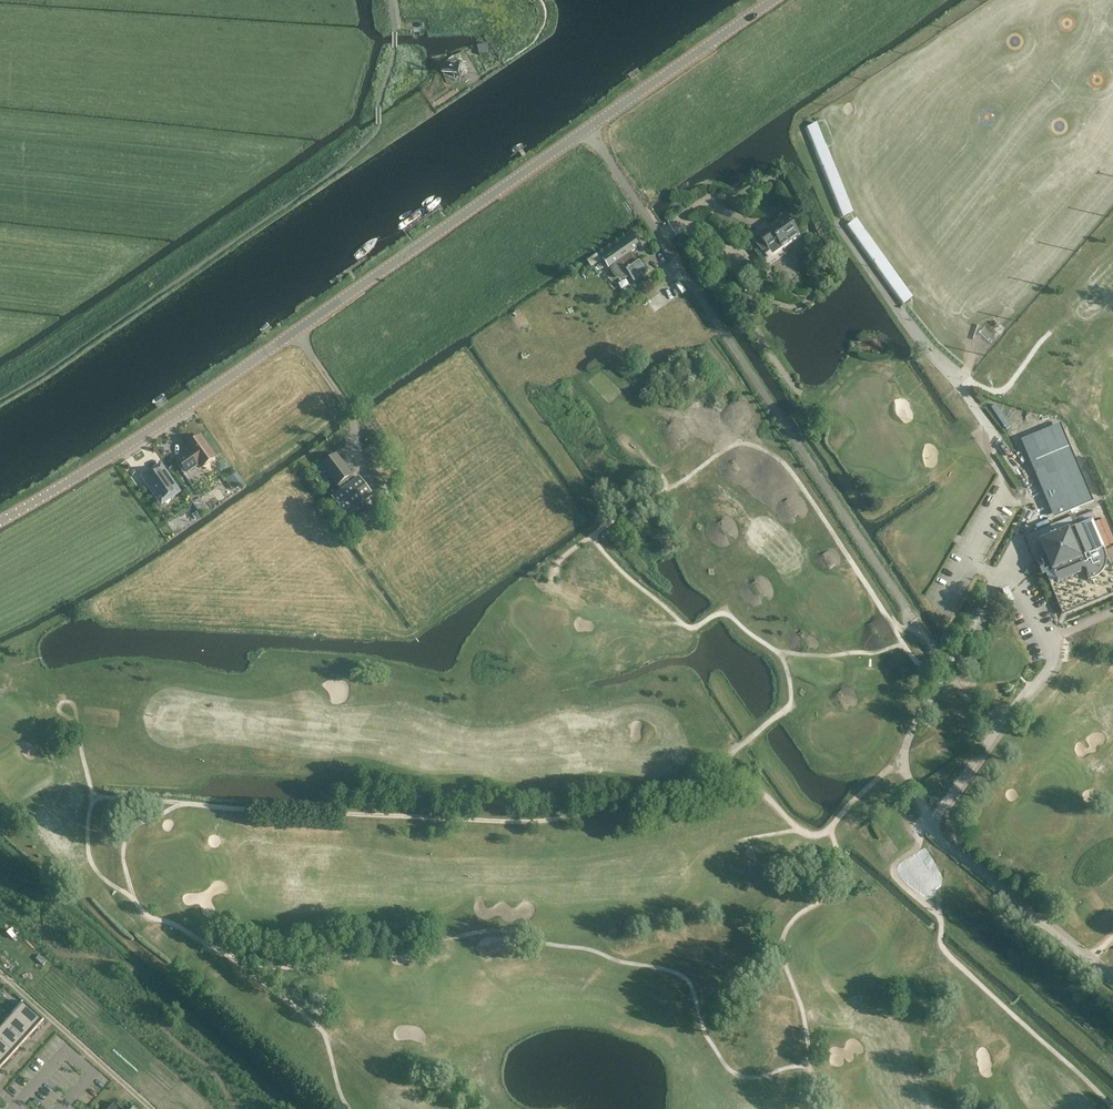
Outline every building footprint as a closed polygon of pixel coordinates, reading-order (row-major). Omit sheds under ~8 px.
[(488,55),(487,51),(487,47),(478,49),(480,57),(488,55)] [(459,64),(458,64),(458,65),(455,67),(454,66),(453,68),(454,68),(453,71),(452,71),(453,73),(453,72),(455,76),(456,77),(456,76),(461,77),(462,77),(465,74),(465,75),(466,74),(465,73),(466,70),(467,70),(466,68),(464,65),(464,64),(463,64),(463,65),(459,65),(459,64)] [(818,122),(807,126),(844,217),(855,213),(818,122)] [(771,226),(770,231),(766,230),(760,234),(769,247),(779,240),(783,246),(799,235),(785,216),(771,226)] [(857,218),(848,225),(904,304),(914,298),(857,218)] [(603,258),(609,267),(612,265),(613,267),(612,268),(612,269),(613,268),(615,273),(618,276),(623,277),(628,275),(629,274),(634,281),(647,272),(639,261),(636,263),(632,254),(634,253),(633,252),(632,253),(631,252),(641,245),(635,236),(603,258)] [(513,314),(514,314),(523,327),(523,328),(522,332),(523,328),(525,327),(529,327),(525,326),(515,313),(515,312),(516,308),(515,312),(515,313),(513,313),(513,314),(509,313),(513,314)] [(689,369),(698,381),(704,376),(696,364),(689,369)] [(636,373),(647,386),(646,386),(646,390),(646,391),(647,386),(648,385),(652,385),(648,385),(637,372),(638,372),(638,368),(637,372),(636,373),(632,373),(636,373)] [(1062,404),(1019,421),(1048,497),(1092,480),(1062,404)] [(186,455),(178,461),(186,473),(198,464),(201,468),(216,457),(201,436),(186,447),(191,454),(187,456),(186,455)] [(342,489),(331,496),(345,515),(372,495),(352,468),(347,472),(346,470),(347,469),(336,454),(323,463),(342,489)] [(729,462),(737,474),(744,469),(736,457),(729,462)] [(179,492),(160,465),(142,477),(147,485),(146,486),(161,508),(173,500),(171,497),(179,492)] [(785,502),(795,516),(794,520),(795,516),(797,515),(801,515),(797,515),(796,515),(787,501),(788,497),(787,501),(786,501),(785,502),(781,502),(785,502)] [(362,524),(370,516),(364,510),(356,519),(362,524)] [(1079,525),(1075,516),(1025,537),(1036,564),(1041,576),(1045,574),(1058,605),(1059,605),(1060,608),(1062,610),(1068,612),(1071,612),(1073,612),(1074,612),(1112,595),(1112,565),(1111,566),(1092,520),(1079,525)] [(720,522),(729,537),(728,537),(727,541),(729,537),(730,536),(734,537),(734,536),(730,535),(730,536),(722,521),(723,517),(722,521),(720,522),(716,521),(720,522)] [(821,557),(829,569),(836,564),(827,552),(821,557)] [(753,583),(762,597),(761,601),(762,597),(764,596),(768,597),(768,596),(764,596),(754,582),(755,582),(756,578),(755,578),(754,582),(753,583),(749,583),(753,583)] [(870,624),(871,624),(880,638),(880,639),(878,643),(879,643),(880,639),(882,638),(886,638),(882,637),(881,637),(872,623),(874,619),(873,619),(872,623),(871,624),(870,624),(866,623),(866,624),(870,624)] [(799,634),(808,648),(807,652),(808,648),(810,647),(814,647),(810,647),(801,633),(801,632),(802,628),(801,632),(800,632),(799,633),(795,633),(799,634)] [(894,659),(903,673),(902,677),(903,673),(905,672),(909,672),(905,672),(896,658),(896,657),(897,653),(896,657),(894,658),(890,658),(894,659)] [(839,692),(848,706),(848,707),(847,711),(848,707),(850,706),(854,706),(850,705),(841,691),(842,687),(841,691),(839,692),(835,691),(835,692),(839,692)] [(953,712),(965,721),(970,714),(958,705),(953,712)] [(22,1001),(13,1012),(31,1029),(34,1032),(44,1021),(41,1018),(22,1001)] [(12,1017),(5,1025),(21,1040),(24,1042),(34,1032),(31,1029),(13,1012),(12,1013),(14,1015),(12,1017)] [(12,1050),(15,1053),(24,1042),(21,1040),(5,1025),(0,1030),(0,1039),(12,1050)] [(3,1060),(6,1063),(15,1053),(12,1050),(0,1039),(0,1058),(3,1060)]
